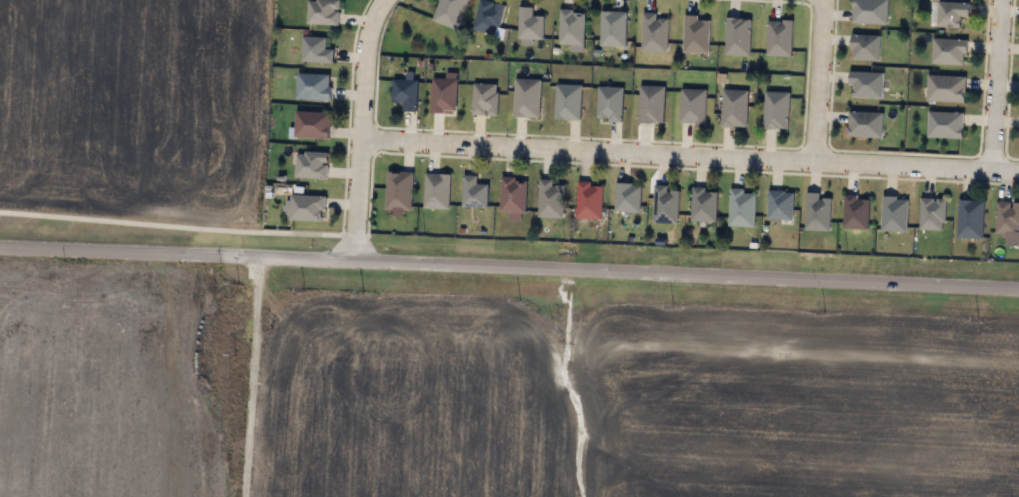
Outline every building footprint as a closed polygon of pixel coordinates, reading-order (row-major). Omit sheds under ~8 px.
[(307,25),(307,0),(340,0),(340,25),(307,25)] [(433,21),(440,0),(467,0),(457,29),(433,21)] [(472,30),(480,0),(485,0),(505,4),(497,36),(472,30)] [(853,24),(853,0),(886,0),(886,24),(853,24)] [(938,27),(938,2),(969,2),(969,17),(960,17),(960,27),(938,27)] [(543,39),(519,39),(519,6),(532,6),(532,16),(543,16),(543,39)] [(584,45),(559,43),(560,9),(585,10),(584,45)] [(626,46),(601,46),(601,12),(626,12),(626,46)] [(667,52),(642,52),(642,15),(667,15),(667,52)] [(684,53),(684,16),(709,16),(708,53),(684,53)] [(749,56),(725,56),(725,18),(749,18),(749,56)] [(767,56),(767,20),(792,20),(792,56),(767,56)] [(879,35),(879,60),(851,60),(851,35),(879,35)] [(333,62),(302,62),(302,37),(326,37),(325,50),(334,50),(333,62)] [(967,39),(967,64),(932,64),(932,39),(967,39)] [(883,72),(883,97),(850,97),(850,72),(883,72)] [(457,73),(456,113),(431,113),(432,78),(445,78),(445,73),(457,73)] [(297,100),(297,74),(331,74),(331,100),(297,100)] [(965,102),(926,101),(927,75),(965,76),(965,102)] [(417,79),(417,112),(404,112),(404,102),(393,102),(393,79),(417,79)] [(540,117),(514,117),(514,79),(540,79),(540,117)] [(497,83),(497,115),(473,115),(473,83),(497,83)] [(580,85),(580,120),(555,120),(555,85),(580,85)] [(664,123),(639,123),(639,85),(664,85),(664,123)] [(623,87),(623,122),(598,122),(598,87),(623,87)] [(705,89),(705,125),(681,125),(681,89),(705,89)] [(747,89),(747,127),(722,127),(722,89),(747,89)] [(764,129),(764,91),(789,91),(789,129),(764,129)] [(883,112),(882,138),(847,137),(847,111),(883,112)] [(294,138),(294,112),(329,112),(329,138),(294,138)] [(963,112),(963,138),(927,138),(927,112),(963,112)] [(328,153),(327,179),(296,178),(297,152),(328,153)] [(412,210),(386,210),(386,171),(412,172),(412,210)] [(450,209),(424,209),(424,173),(450,173),(450,209)] [(488,185),(487,207),(463,207),(463,175),(476,175),(476,185),(488,185)] [(525,214),(517,214),(516,220),(510,220),(510,212),(500,212),(501,177),(526,178),(525,214)] [(563,218),(539,218),(539,181),(563,181),(563,218)] [(576,219),(577,182),(602,183),(601,219),(576,219)] [(641,184),(640,212),(615,212),(615,183),(641,184)] [(678,223),(653,223),(654,185),(669,185),(669,190),(678,190),(678,223)] [(716,189),(716,222),(692,222),(692,189),(716,189)] [(754,227),(729,226),(729,190),(755,190),(754,227)] [(793,191),(793,220),(767,220),(767,191),(793,191)] [(831,231),(805,231),(805,193),(820,193),(820,198),(831,198),(831,231)] [(324,195),(324,221),(291,221),(291,195),(324,195)] [(843,229),(843,195),(858,195),(858,199),(868,199),(868,229),(843,229)] [(907,231),(881,231),(881,197),(907,197),(907,231)] [(945,230),(920,230),(920,198),(945,198),(945,230)] [(984,200),(983,238),(958,238),(958,200),(984,200)] [(996,202),(1018,202),(1018,234),(996,234),(996,202)]
